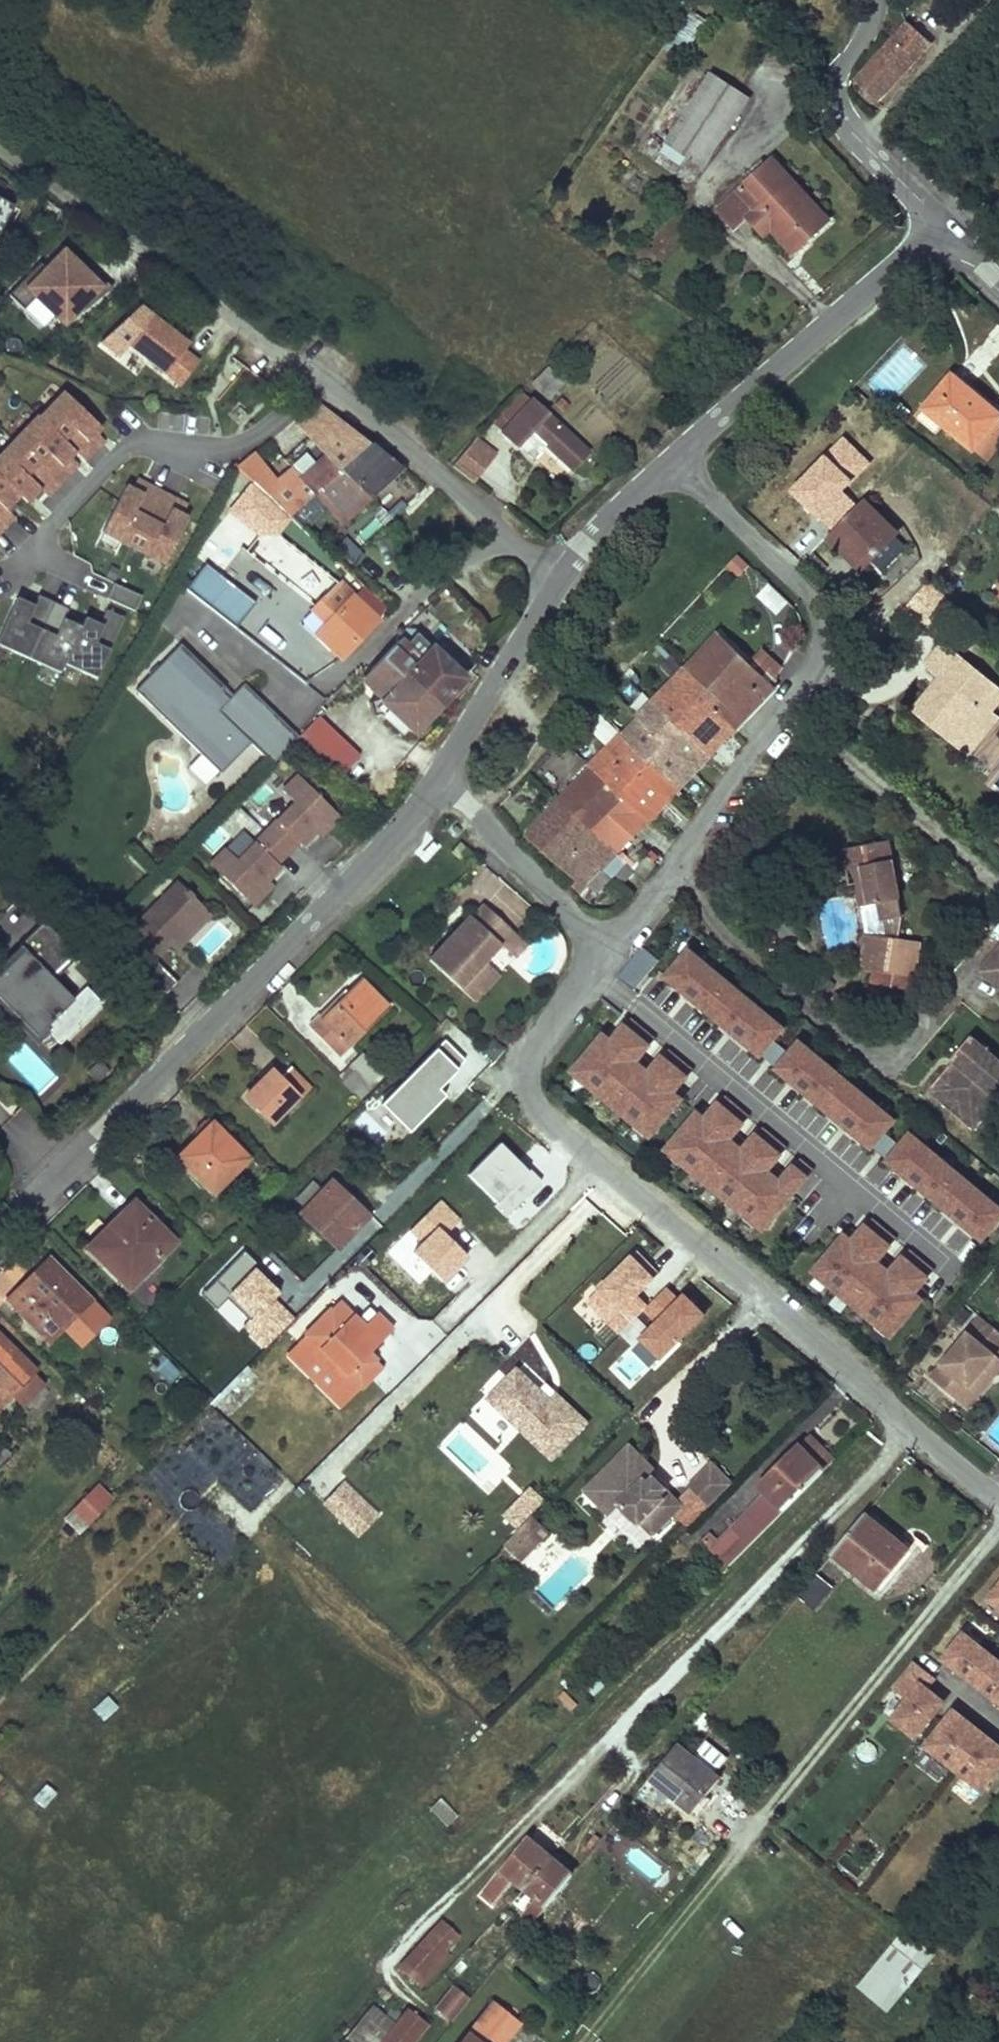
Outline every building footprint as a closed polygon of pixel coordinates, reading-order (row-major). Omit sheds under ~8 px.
[(682,32),(697,41),(709,23),(695,14),(682,32)] [(931,43),(909,23),(856,83),(877,101),(931,43)] [(668,144),(702,168),(750,101),(714,77),(704,92),(668,144)] [(766,228),(794,256),(830,224),(772,160),(717,212),(736,231),(748,220),(759,233),(766,228)] [(14,206),(0,199),(0,232),(14,206)] [(41,263),(9,295),(24,311),(37,297),(65,324),(79,310),(83,313),(113,289),(95,270),(89,276),(80,267),(65,252),(48,270),(41,263)] [(95,270),(86,261),(80,267),(89,276),(95,270)] [(185,387),(203,364),(188,352),(193,346),(142,306),(94,347),(118,366),(133,346),(185,387)] [(972,392),(952,376),(949,380),(969,396),(972,392)] [(916,419),(936,435),(944,425),(974,450),(998,420),(998,414),(972,392),(969,396),(949,380),(916,419)] [(103,428),(66,392),(42,418),(77,452),(87,461),(98,449),(90,441),(98,433),(103,428)] [(530,404),(521,396),(493,426),(502,434),(530,404)] [(298,423),(326,455),(349,427),(320,402),(298,423)] [(545,445),(570,469),(585,454),(530,404),(502,434),(530,460),(545,445)] [(42,418),(40,416),(15,442),(61,485),(72,473),(64,465),(72,457),(77,452),(42,418)] [(986,460),(998,445),(998,421),(998,420),(974,450),(986,460)] [(357,514),(374,498),(340,470),(364,439),(349,427),(326,455),(310,474),(357,514)] [(98,449),(106,440),(98,433),(90,441),(98,449)] [(374,498),(403,471),(364,439),(340,470),(374,498)] [(15,442),(0,458),(0,476),(21,496),(28,503),(34,496),(41,489),(46,494),(49,497),(61,485),(15,442)] [(453,468),(472,483),(495,457),(476,442),(453,468)] [(72,473),(80,465),(72,457),(64,465),(72,473)] [(345,525),(357,514),(310,474),(308,477),(307,475),(276,504),(292,518),(317,494),(345,525)] [(4,529),(16,517),(13,514),(8,509),(15,502),(21,496),(0,476),(0,525),(4,529)] [(148,486),(138,481),(133,490),(143,496),(148,486)] [(787,482),(758,510),(775,528),(804,500),(787,482)] [(127,487),(103,533),(135,549),(164,494),(148,486),(143,496),(133,490),(127,487)] [(34,496),(39,501),(46,494),(41,489),(34,496)] [(135,549),(166,565),(190,519),(183,516),(173,511),(178,501),(164,494),(135,549)] [(183,516),(188,506),(178,501),(173,511),(183,516)] [(13,514),(20,506),(15,502),(8,509),(13,514)] [(830,539),(847,555),(851,551),(865,565),(870,560),(894,535),(896,534),(865,503),(830,539)] [(870,560),(882,572),(907,547),(894,535),(870,560)] [(207,563),(187,590),(237,629),(257,603),(207,563)] [(929,583),(904,610),(933,638),(959,610),(929,583)] [(115,584),(108,599),(137,612),(143,597),(115,584)] [(768,586),(756,599),(776,618),(788,605),(768,586)] [(38,599),(27,594),(24,601),(35,606),(38,599)] [(0,639),(0,646),(29,660),(55,603),(40,596),(38,599),(35,606),(24,601),(18,598),(0,639)] [(318,635),(343,657),(378,620),(352,598),(318,635)] [(55,603),(29,660),(62,674),(66,665),(83,627),(77,625),(66,620),(69,612),(70,610),(55,603)] [(93,621),(87,618),(83,627),(66,665),(98,679),(125,618),(108,611),(104,617),(101,625),(93,621)] [(77,625),(80,617),(69,612),(66,620),(77,625)] [(104,617),(96,614),(93,621),(101,625),(104,617)] [(383,657),(408,680),(434,650),(416,633),(405,631),(401,630),(397,633),(396,638),(397,641),(383,657)] [(710,707),(734,730),(775,687),(774,686),(750,663),(720,635),(685,670),(717,700),(710,707)] [(216,771),(246,740),(268,762),(286,743),(295,734),(240,681),(225,697),(218,690),(222,686),(176,642),(154,664),(152,663),(145,671),(146,672),(131,689),(196,752),(214,770),(216,771)] [(913,711),(930,724),(932,721),(949,735),(959,723),(973,734),(991,712),(985,707),(998,690),(998,689),(943,644),(925,665),(940,677),(944,681),(935,693),(930,689),(913,711)] [(408,680),(439,706),(464,679),(434,650),(408,680)] [(763,650),(750,663),(774,686),(777,682),(778,676),(783,669),(763,650)] [(384,703),(414,732),(439,706),(408,680),(383,657),(363,679),(387,700),(384,703)] [(653,703),(710,755),(734,730),(710,707),(717,700),(685,670),(653,703)] [(930,689),(935,693),(944,681),(940,677),(930,689)] [(309,692),(321,703),(332,691),(320,681),(309,692)] [(991,712),(998,702),(998,690),(985,707),(991,712)] [(653,703),(621,735),(629,742),(627,744),(678,790),(710,755),(653,703)] [(932,721),(930,724),(969,755),(998,718),(991,712),(973,734),(959,723),(949,735),(932,721)] [(343,775),(360,757),(317,717),(290,747),(321,776),(332,765),(343,775)] [(629,742),(621,735),(589,767),(591,769),(622,797),(648,821),(678,790),(627,744),(629,742)] [(196,752),(183,766),(201,784),(214,770),(196,752)] [(558,801),(594,833),(608,815),(622,797),(591,769),(558,801)] [(313,786),(301,774),(284,791),(296,803),(238,861),(226,849),(212,863),(225,875),(223,876),(243,896),(244,894),(254,904),(268,890),(264,886),(269,881),(282,868),(277,863),(299,842),(303,847),(316,834),(321,828),(326,833),(339,819),(329,809),(331,808),(311,788),(313,786)] [(608,815),(633,837),(648,821),(622,797),(608,815)] [(594,833),(558,801),(527,838),(576,881),(571,887),(578,893),(617,854),(594,833)] [(594,833),(617,854),(633,837),(608,815),(594,833)] [(321,828),(316,834),(320,838),(326,833),(321,828)] [(882,921),(902,918),(888,841),(842,850),(846,871),(855,869),(860,868),(863,881),(858,882),(862,907),(879,904),(882,921)] [(111,944),(136,968),(168,935),(198,905),(189,896),(191,894),(184,888),(183,890),(174,880),(111,944)] [(273,886),(269,881),(264,886),(268,890),(273,886)] [(429,960),(475,1000),(482,992),(474,971),(484,959),(499,942),(511,928),(483,904),(471,917),(468,915),(429,960)] [(207,913),(198,905),(168,935),(177,944),(207,913)] [(44,920),(19,945),(24,950),(32,958),(24,966),(16,958),(0,974),(0,999),(17,1016),(25,1008),(45,1028),(60,1044),(102,1002),(86,986),(73,999),(54,979),(79,956),(44,920)] [(511,928),(499,942),(503,945),(515,932),(511,928)] [(515,932),(503,945),(514,955),(526,941),(515,932)] [(861,968),(915,977),(920,942),(867,934),(861,968)] [(980,971),(998,987),(998,948),(980,971)] [(634,992),(658,964),(641,949),(617,977),(634,992)] [(24,950),(16,958),(24,966),(32,958),(24,950)] [(787,1037),(688,954),(663,984),(762,1066),(787,1037)] [(154,959),(140,972),(163,993),(176,980),(154,959)] [(484,959),(474,971),(482,992),(499,973),(484,959)] [(388,1007),(362,981),(346,997),(337,1005),(334,1002),(309,1026),(338,1056),(388,1007)] [(334,1002),(337,1005),(346,997),(343,993),(334,1002)] [(25,1008),(17,1016),(37,1037),(45,1028),(25,1008)] [(662,1060),(649,1076),(640,1069),(653,1053),(624,1028),(611,1044),(602,1037),(569,1077),(653,1147),(686,1107),(677,1100),(690,1085),(662,1060)] [(446,1036),(383,1099),(411,1128),(449,1092),(444,1083),(467,1057),(446,1036)] [(971,1036),(946,1066),(948,1067),(952,1070),(976,1041),(971,1036)] [(927,1091),(973,1130),(998,1101),(998,1102),(998,1060),(976,1041),(952,1070),(948,1067),(927,1091)] [(897,1128),(798,1046),(773,1076),(872,1158),(897,1128)] [(383,1074),(361,1052),(348,1065),(352,1070),(341,1081),(359,1098),(383,1074)] [(96,1063),(87,1071),(95,1080),(104,1071),(96,1063)] [(308,1088),(289,1069),(278,1080),(271,1087),(263,1079),(245,1098),(271,1124),(297,1098),(308,1088)] [(263,1079),(271,1087),(278,1080),(271,1072),(263,1079)] [(792,1170),(779,1185),(770,1177),(783,1162),(755,1139),(742,1154),(733,1146),(746,1131),(717,1107),(704,1122),(698,1117),(664,1157),(766,1242),(799,1202),(797,1200),(810,1184),(792,1170)] [(212,1124),(178,1158),(213,1193),(247,1159),(212,1124)] [(910,1139),(885,1169),(982,1250),(998,1229),(998,1213),(910,1139)] [(344,1196),(330,1182),(300,1214),(336,1248),(363,1221),(341,1200),(344,1196)] [(341,1200),(363,1221),(370,1213),(348,1191),(344,1196),(341,1200)] [(133,1202),(87,1248),(128,1289),(174,1243),(133,1202)] [(902,1262),(889,1278),(880,1269),(893,1254),(864,1230),(851,1246),(845,1240),(811,1280),(892,1348),(926,1308),(919,1302),(932,1287),(902,1262)] [(651,1302),(642,1293),(662,1273),(636,1246),(600,1281),(603,1285),(589,1300),(621,1332),(646,1307),(651,1302)] [(16,1286),(4,1298),(51,1343),(65,1328),(83,1346),(114,1315),(50,1252),(30,1272),(36,1278),(22,1292),(16,1286)] [(30,1272),(16,1286),(22,1292),(36,1278),(30,1272)] [(662,1356),(709,1310),(690,1290),(681,1298),(668,1285),(651,1302),(646,1307),(659,1321),(643,1337),(662,1356)] [(338,1302),(297,1343),(309,1354),(337,1382),(350,1369),(365,1383),(381,1366),(369,1354),(392,1330),(375,1314),(368,1321),(363,1326),(353,1317),(338,1302)] [(353,1317),(363,1326),(368,1321),(358,1311),(353,1317)] [(997,1357),(998,1355),(998,1332),(980,1316),(929,1377),(958,1401),(983,1372),(992,1379),(998,1371),(998,1359),(997,1357)] [(35,1371),(0,1336),(0,1406),(35,1371)] [(309,1354),(298,1365),(339,1405),(350,1395),(352,1396),(365,1383),(350,1369),(337,1382),(309,1354)] [(546,1398),(517,1370),(490,1399),(552,1458),(586,1423),(557,1395),(550,1402),(548,1404),(544,1400),(546,1398)] [(958,1401),(967,1409),(992,1379),(983,1372),(958,1401)] [(798,1446),(824,1471),(833,1461),(808,1436),(798,1446)] [(628,1446),(584,1490),(609,1515),(619,1505),(637,1523),(639,1522),(652,1534),(680,1506),(650,1475),(653,1471),(628,1446)] [(759,1485),(766,1492),(784,1510),(824,1471),(798,1446),(779,1465),(784,1471),(777,1478),(772,1473),(759,1485)] [(709,1506),(730,1485),(710,1464),(688,1486),(709,1506)] [(779,1465),(772,1473),(777,1478),(784,1471),(779,1465)] [(89,1525),(114,1498),(97,1482),(71,1508),(89,1525)] [(323,1503),(334,1513),(353,1493),(342,1483),(323,1503)] [(515,1527),(547,1497),(534,1483),(502,1512),(515,1527)] [(746,1513),(764,1531),(784,1510),(766,1492),(746,1513)] [(353,1493),(334,1513),(358,1536),(377,1516),(353,1493)] [(746,1513),(710,1548),(728,1566),(764,1531),(746,1513)] [(864,1514),(832,1553),(876,1589),(908,1550),(864,1514)] [(531,1515),(511,1536),(527,1551),(547,1531),(531,1515)] [(511,1536),(503,1544),(520,1560),(527,1551),(511,1536)] [(798,1596),(813,1608),(830,1587),(815,1575),(798,1596)] [(973,1607),(996,1625),(998,1621),(998,1575),(973,1607)] [(968,1676),(998,1701),(998,1638),(968,1676)] [(890,1704),(905,1715),(921,1694),(907,1682),(890,1704)] [(108,1693),(94,1706),(105,1717),(119,1704),(108,1693)] [(918,1740),(979,1790),(998,1767),(998,1740),(951,1700),(918,1740)] [(694,1758),(677,1745),(650,1778),(639,1791),(663,1810),(674,1797),(692,1813),(720,1779),(713,1774),(726,1758),(706,1743),(694,1758)] [(920,1747),(910,1764),(937,1780),(947,1763),(920,1747)] [(961,1778),(953,1792),(970,1801),(978,1787),(961,1778)] [(444,1796),(432,1805),(446,1824),(458,1814),(444,1796)] [(513,1878),(524,1887),(550,1856),(528,1838),(502,1870),(481,1896),(492,1904),(513,1878)] [(833,1867),(857,1878),(865,1862),(840,1851),(833,1867)] [(518,1919),(528,1927),(546,1905),(572,1874),(550,1856),(524,1887),(536,1897),(518,1919)] [(399,1967),(415,1982),(458,1936),(442,1921),(399,1967)] [(857,1986),(888,2012),(933,1955),(903,1930),(857,1986)] [(435,2008),(454,2021),(471,1995),(452,1982),(435,2008)] [(462,2041),(503,2041),(519,2022),(494,2002),(469,2033),(462,2041)] [(426,2023),(409,2009),(383,2041),(411,2041),(426,2023)]
